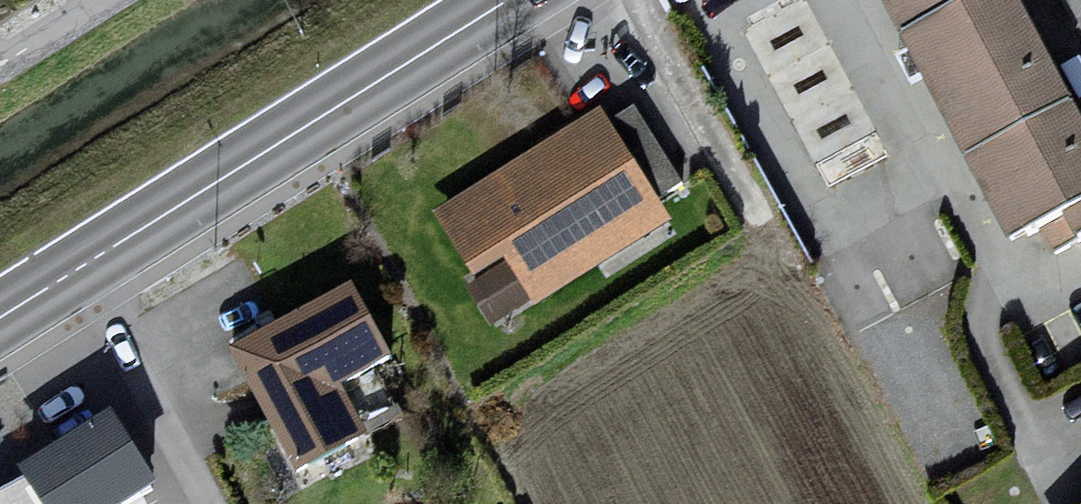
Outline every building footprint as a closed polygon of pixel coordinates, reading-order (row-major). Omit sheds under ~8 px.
[(828,195),(883,168),(800,0),(767,0),(738,15),(828,195)] [(1018,259),(1080,226),(1080,121),(1016,0),(883,0),(1018,259)] [(640,96),(619,108),(664,187),(685,175),(640,96)] [(600,119),(437,225),(480,301),(509,275),(537,322),(677,238),(600,119)] [(354,294),(237,360),(301,481),(363,440),(342,400),(398,372),(354,294)] [(117,424),(27,478),(42,503),(137,503),(157,492),(117,424)]
